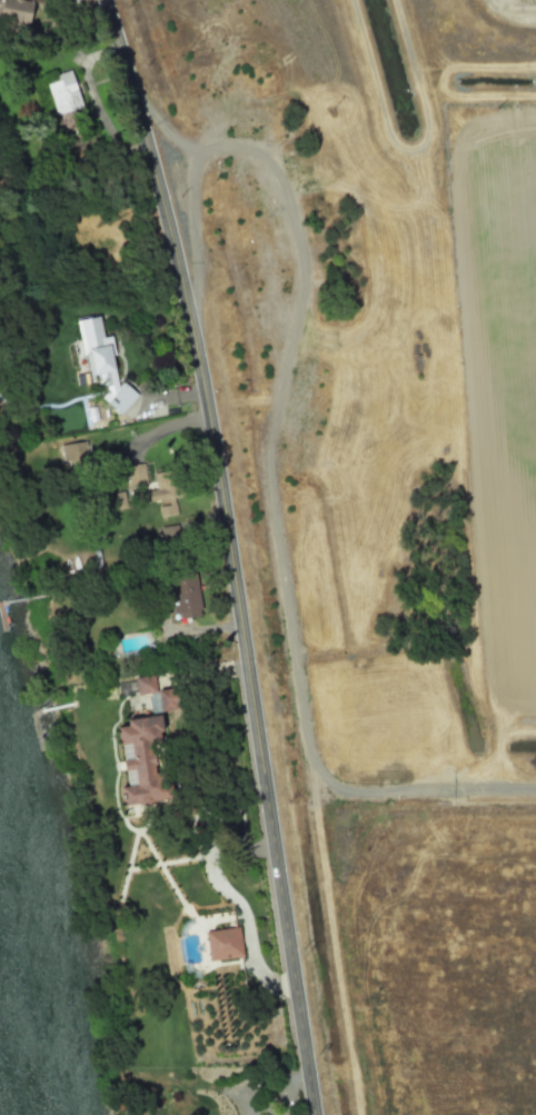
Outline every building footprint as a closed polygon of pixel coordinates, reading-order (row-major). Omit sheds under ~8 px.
[(28,22),(31,1),(25,0),(0,0),(0,3),(0,18),(28,22)] [(58,73),(60,79),(47,83),(57,113),(81,106),(70,69),(58,73)] [(77,319),(88,382),(103,380),(106,390),(100,397),(119,414),(137,395),(123,382),(116,384),(111,356),(113,352),(110,336),(102,337),(98,316),(77,319)] [(87,459),(83,440),(59,445),(62,464),(87,459)] [(146,481),(143,462),(126,466),(128,484),(146,481)] [(176,514),(173,496),(175,496),(171,470),(152,472),(156,499),(170,498),(170,504),(158,506),(159,516),(176,514)] [(179,538),(176,524),(158,527),(161,541),(179,538)] [(173,620),(202,614),(195,576),(166,581),(173,620)] [(147,694),(151,714),(178,709),(174,687),(156,690),(153,674),(133,677),(137,696),(147,694)] [(118,727),(125,787),(119,787),(122,806),(170,800),(167,773),(155,775),(152,746),(162,745),(159,715),(125,719),(126,726),(118,727)] [(242,957),(239,927),(205,930),(208,960),(242,957)]
